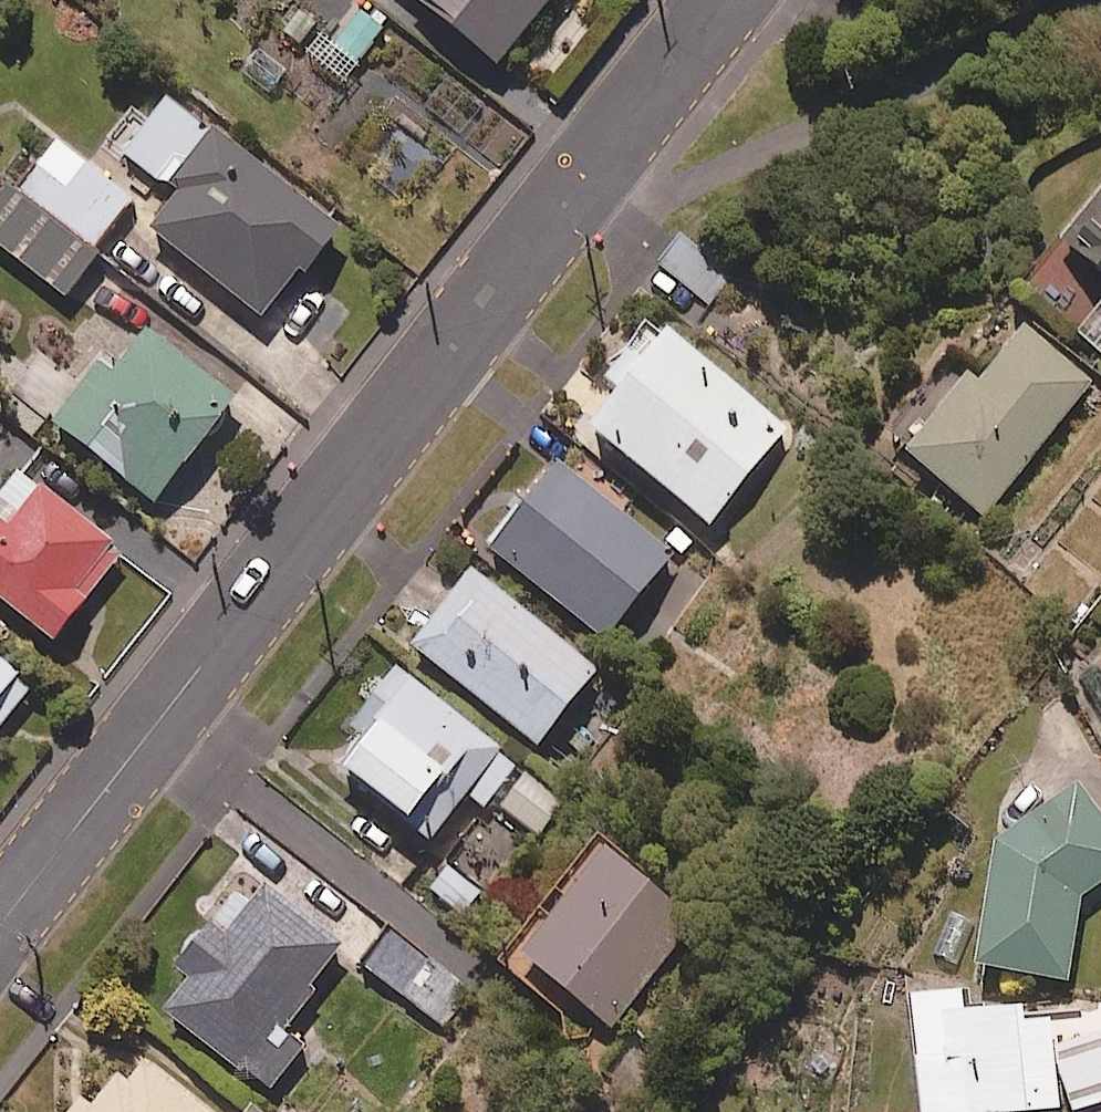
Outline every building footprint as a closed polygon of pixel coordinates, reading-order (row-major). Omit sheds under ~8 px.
[(506,69),(563,0),(423,0),(506,69)] [(299,8),(274,40),(298,59),(323,27),(299,8)] [(363,13),(333,53),(358,72),(388,32),(363,13)] [(159,236),(273,325),(350,241),(176,109),(126,161),(191,202),(159,236)] [(55,142),(12,198),(0,189),(0,249),(58,294),(131,201),(55,142)] [(1052,239),(1100,279),(1100,173),(1052,239)] [(731,275),(681,240),(660,272),(709,306),(731,275)] [(1098,301),(1075,331),(1100,350),(1100,303),(1098,301)] [(951,368),(883,435),(972,513),(1092,378),(1015,321),(958,371),(951,368)] [(645,324),(569,415),(703,521),(773,428),(645,324)] [(62,426),(167,510),(247,409),(158,339),(125,380),(113,371),(62,426)] [(548,457),(481,543),(598,635),(668,553),(548,457)] [(66,653),(126,562),(30,487),(0,517),(0,603),(66,653)] [(465,568),(406,641),(540,750),(600,677),(465,568)] [(34,689),(0,662),(0,741),(34,689)] [(521,768),(398,673),(329,762),(432,841),(468,795),(488,810),(521,768)] [(566,806),(529,778),(504,809),(541,838),(566,806)] [(1072,784),(1004,799),(971,965),(1064,983),(1081,899),(1100,883),(1100,821),(1072,784)] [(695,924),(604,851),(516,962),(607,1034),(695,924)] [(484,893),(451,866),(431,890),(464,916),(484,893)] [(341,945),(242,875),(149,1005),(270,1092),(302,1047),(280,1031),(341,945)] [(956,994),(907,998),(916,1111),(1100,1111),(1100,1013),(1054,1017),(1053,1009),(958,1016),(956,994)] [(138,1062),(122,1082),(106,1069),(71,1111),(200,1111),(138,1062)] [(251,1104),(244,1111),(261,1111),(251,1104)]
